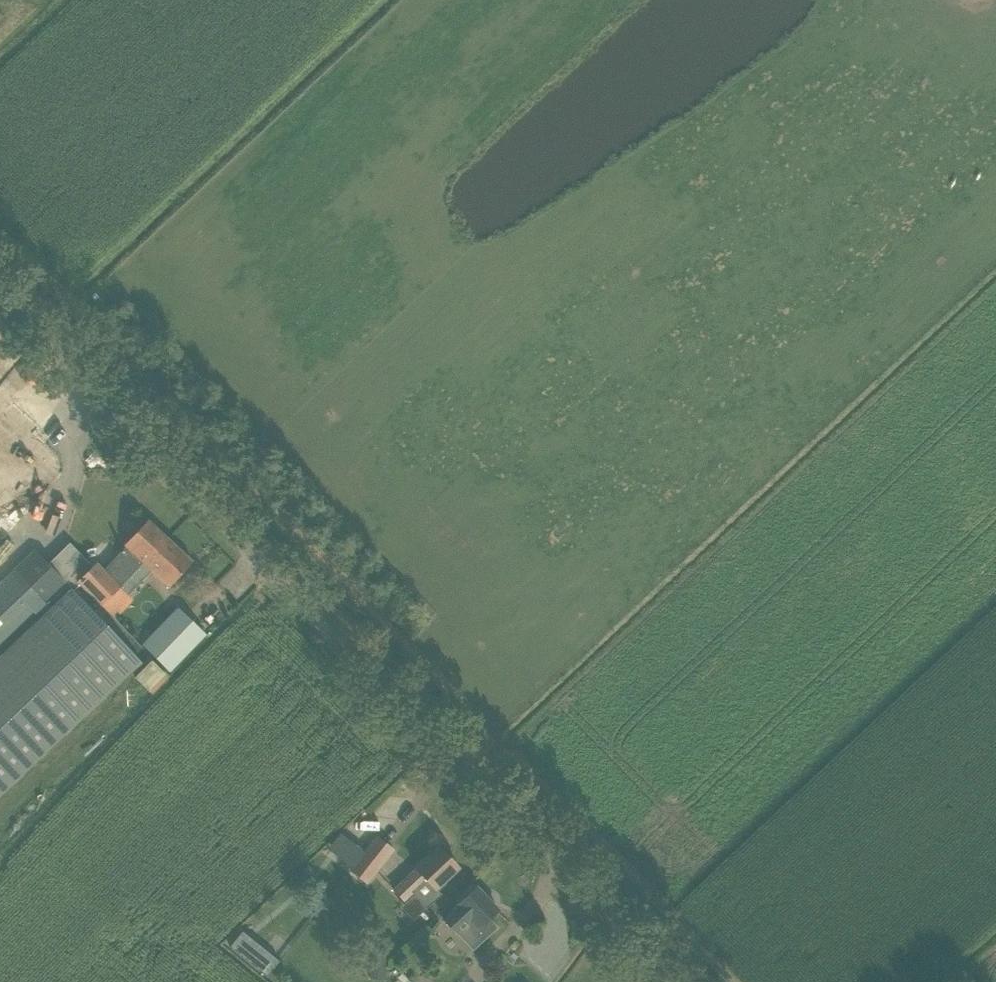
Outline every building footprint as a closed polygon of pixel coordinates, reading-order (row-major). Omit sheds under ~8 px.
[(9,419),(6,416),(0,422),(0,504),(47,459),(9,419)] [(122,585),(166,537),(149,521),(103,570),(99,566),(79,584),(100,606),(101,607),(102,606),(119,587),(122,585)] [(122,585),(119,587),(127,595),(150,570),(152,572),(168,587),(178,576),(192,561),(166,537),(122,585)] [(66,583),(35,550),(0,583),(0,646),(66,583)] [(140,662),(148,654),(102,606),(101,607),(100,606),(93,612),(72,590),(0,658),(0,794),(140,662)] [(169,670),(205,633),(179,608),(143,645),(169,670)] [(349,869),(363,881),(390,850),(376,837),(349,869)] [(412,894),(427,909),(441,894),(436,889),(444,881),(458,867),(439,847),(424,860),(392,891),(403,902),(412,894)] [(307,862),(294,874),(302,884),(315,872),(307,862)] [(457,932),(472,949),(496,926),(489,919),(498,910),(476,886),(461,900),(456,905),(457,906),(444,919),(456,933),(457,932)] [(241,930),(229,946),(266,976),(279,960),(241,930)] [(371,955),(369,978),(385,980),(387,957),(371,955)]
